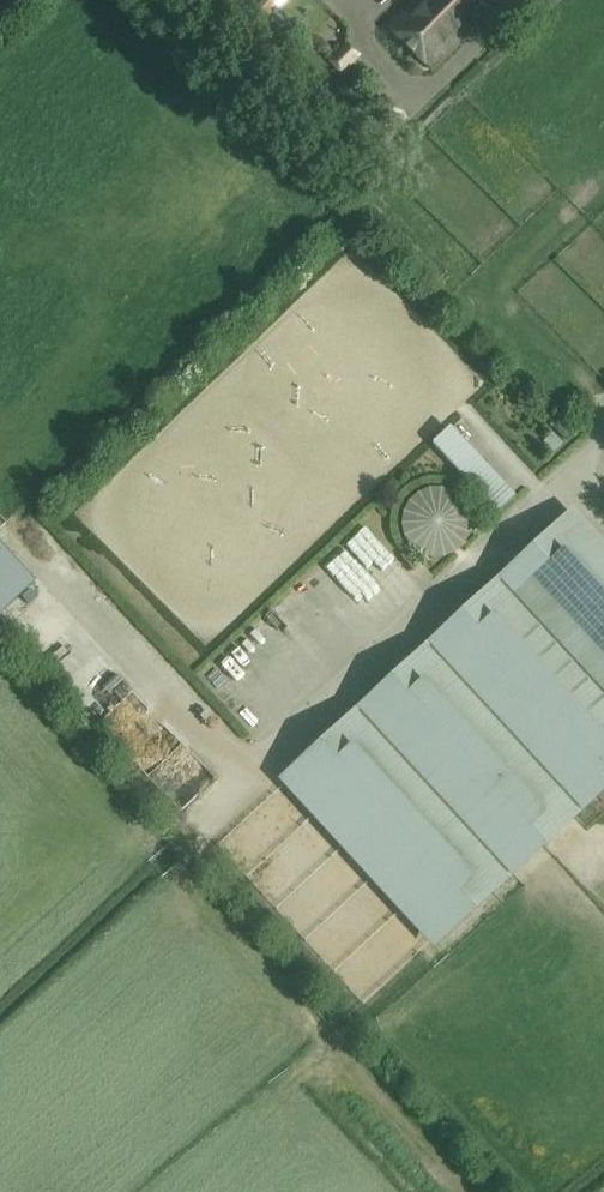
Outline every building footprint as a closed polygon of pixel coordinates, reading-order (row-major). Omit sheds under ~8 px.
[(390,30),(431,70),(499,0),(419,0),(390,30)] [(469,417),(458,426),(476,449),(487,441),(469,417)] [(450,429),(433,446),(496,514),(513,497),(450,429)] [(543,441),(553,452),(561,444),(551,434),(543,441)] [(412,548),(421,555),(433,558),(444,557),(455,553),(463,545),(469,535),(471,524),(469,511),(463,500),(452,492),(440,488),(427,489),(415,495),(407,504),(402,515),(401,526),(405,538),(412,548)] [(576,512),(281,784),(430,944),(603,783),(603,542),(576,512)] [(402,559),(386,541),(384,543),(358,515),(338,534),(379,579),(402,559)] [(35,582),(0,543),(0,614),(35,582)] [(261,617),(248,626),(265,651),(308,683),(314,675),(293,659),(301,647),(288,637),(277,621),(304,642),(320,664),(322,662),(341,676),(356,655),(348,644),(334,654),(323,647),(363,619),(352,603),(340,594),(340,593),(359,580),(354,572),(361,563),(337,545),(323,555),(319,560),(267,597),(284,621),(267,609),(261,617)] [(75,622),(52,640),(121,726),(144,707),(75,622)] [(160,772),(187,799),(212,774),(185,746),(177,753),(178,755),(160,772)]
